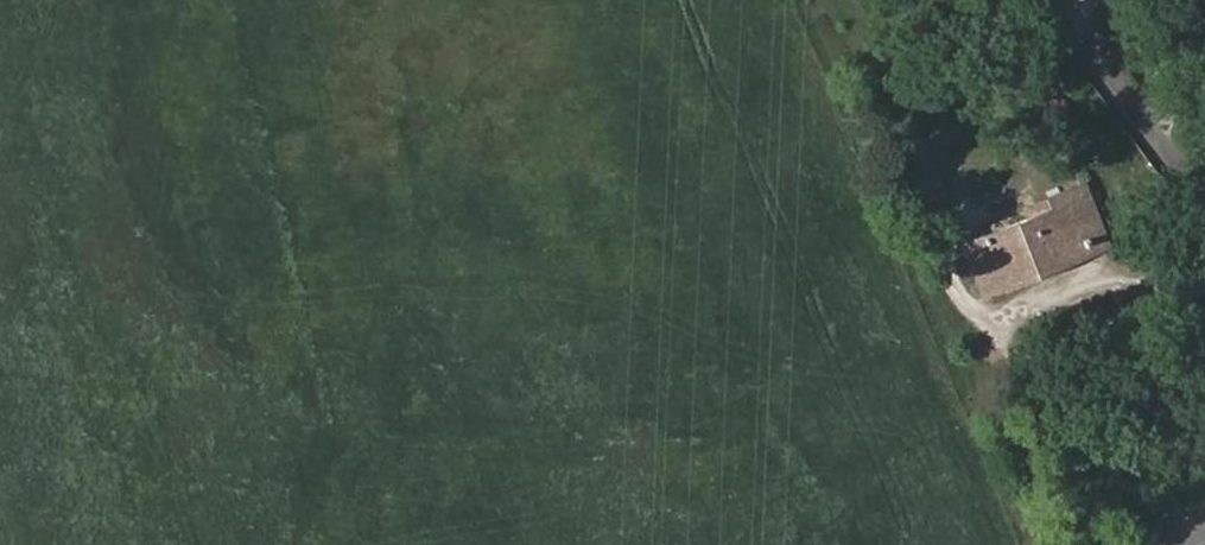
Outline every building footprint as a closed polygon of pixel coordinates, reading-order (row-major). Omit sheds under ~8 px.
[(1089,251),(1108,243),(1084,185),(1034,205),(1038,216),(1072,204),(1089,251)] [(1089,251),(1072,204),(1038,216),(967,242),(985,292),(1089,251)]
